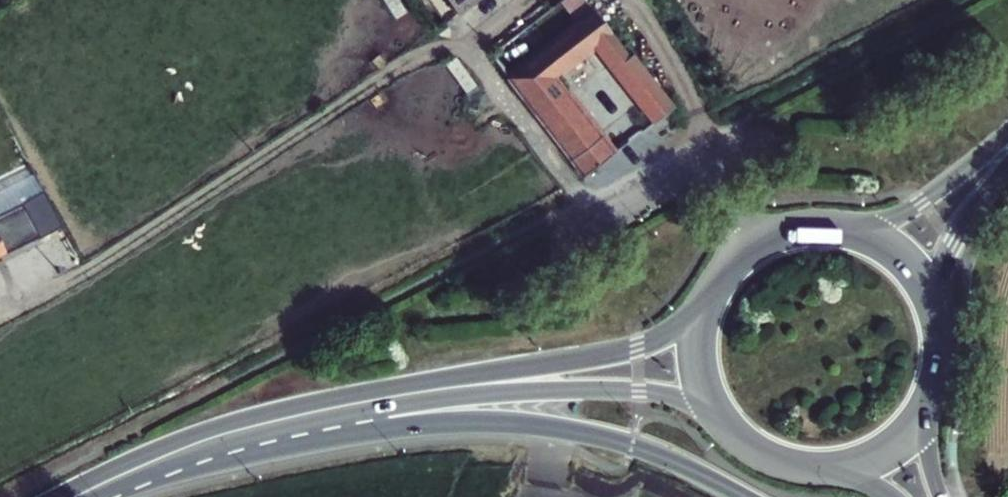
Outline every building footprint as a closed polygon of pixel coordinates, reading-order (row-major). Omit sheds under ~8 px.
[(448,9),(462,0),(442,0),(448,9)] [(500,75),(574,175),(602,152),(545,75),(585,46),(642,121),(663,106),(630,60),(622,59),(587,9),(500,75)] [(0,206),(0,247),(36,230),(17,198),(0,206)]
